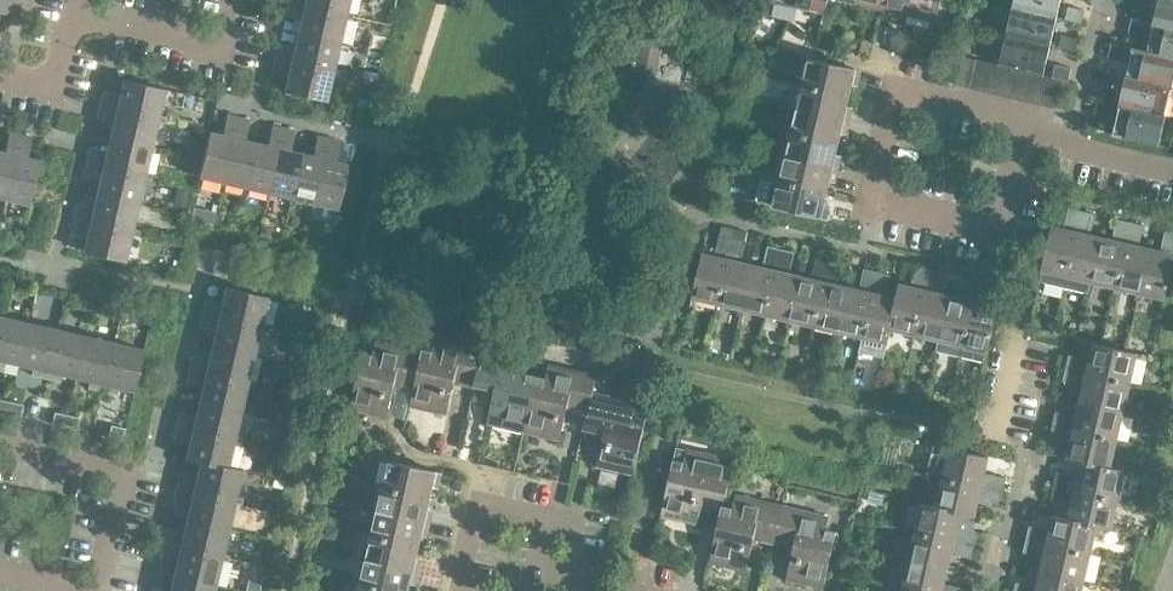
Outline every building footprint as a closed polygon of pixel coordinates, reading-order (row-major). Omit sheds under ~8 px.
[(17,16),(21,0),(0,0),(0,12),(17,16)] [(349,0),(287,0),(287,1),(352,17),(353,13),(346,12),(349,0)] [(770,1),(825,14),(828,0),(770,0),(770,1)] [(885,0),(841,0),(882,10),(885,0)] [(882,10),(936,22),(941,0),(885,0),(882,10)] [(1061,0),(1015,0),(1013,7),(1057,18),(1061,0)] [(1136,3),(1150,6),(1150,4),(1158,6),(1154,23),(1172,27),(1172,0),(1137,0),(1136,3)] [(352,19),(352,17),(287,1),(284,15),(295,18),(295,15),(301,16),(298,34),(338,43),(344,18),(352,19)] [(1066,19),(1082,22),(1085,9),(1069,6),(1066,19)] [(1050,46),(1057,18),(1013,7),(1007,36),(1050,46)] [(1154,23),(1133,18),(1129,31),(1143,34),(1144,33),(1151,34),(1147,50),(1172,56),(1172,27),(1154,23)] [(8,46),(11,34),(2,31),(0,32),(0,44),(8,46)] [(333,69),(338,43),(298,34),(294,50),(287,49),(288,46),(277,44),(274,58),(339,73),(340,70),(333,69)] [(1060,47),(1076,50),(1078,38),(1063,34),(1060,47)] [(1043,75),(1050,46),(1007,36),(1000,64),(1005,66),(1020,69),(1034,72),(1043,75)] [(1147,50),(1133,46),(1133,48),(1112,43),(1109,56),(1123,60),(1123,58),(1130,60),(1127,76),(1172,87),(1172,85),(1172,56),(1147,50)] [(975,59),(962,56),(956,84),(969,87),(975,59)] [(338,76),(339,73),(274,58),(271,72),(281,74),(282,71),(288,72),(284,91),(325,101),(331,74),(338,76)] [(809,58),(803,83),(849,94),(849,93),(847,92),(849,84),(851,85),(855,68),(809,58)] [(985,91),(991,62),(976,59),(970,87),(985,91)] [(1005,66),(1000,64),(991,62),(985,91),(999,94),(1005,66)] [(1053,76),(1063,79),(1069,80),(1072,67),(1056,64),(1053,76)] [(1013,97),(1020,69),(1005,66),(999,94),(1013,97)] [(1027,101),(1034,72),(1020,69),(1013,97),(1027,101)] [(1166,115),(1172,87),(1127,76),(1105,71),(1102,85),(1116,88),(1116,86),(1124,88),(1120,104),(1166,115)] [(1041,104),(1048,75),(1043,75),(1034,72),(1027,101),(1041,104)] [(1057,107),(1063,79),(1053,76),(1048,75),(1041,104),(1057,107)] [(123,79),(123,80),(119,97),(113,96),(113,93),(103,90),(99,105),(164,120),(165,116),(158,115),(164,88),(123,79)] [(849,95),(849,94),(803,83),(798,107),(843,117),(847,102),(845,101),(847,94),(849,95)] [(1159,144),(1166,115),(1120,104),(1099,99),(1099,100),(1093,98),(1090,110),(1096,112),(1096,113),(1110,116),(1110,115),(1117,116),(1113,134),(1159,144)] [(840,133),(843,117),(798,107),(789,104),(783,129),(792,131),(838,141),(838,140),(836,140),(838,132),(840,133)] [(164,122),(164,120),(99,105),(96,119),(107,121),(108,118),(114,119),(110,136),(151,146),(157,121),(164,122)] [(222,182),(237,117),(227,114),(222,134),(209,131),(198,176),(222,182)] [(245,187),(255,142),(245,139),(249,120),(237,117),(222,182),(245,187)] [(267,192),(282,127),(272,125),(267,145),(255,142),(245,187),(267,192)] [(290,197),(300,153),(290,150),(294,130),(282,127),(267,192),(290,197)] [(20,134),(9,131),(4,151),(0,150),(0,197),(5,199),(20,134)] [(838,142),(838,141),(792,131),(786,155),(832,166),(836,150),(834,150),(836,142),(838,142)] [(32,136),(20,134),(5,199),(29,204),(39,159),(27,156),(32,136)] [(313,203),(328,138),(317,135),(312,155),(300,153),(290,197),(313,203)] [(145,171),(151,146),(110,136),(106,154),(99,152),(100,149),(89,147),(86,161),(151,176),(152,173),(145,171)] [(340,141),(328,138),(313,203),(337,208),(348,164),(335,161),(340,141)] [(829,181),(832,166),(786,155),(781,179),(827,190),(827,189),(825,188),(827,181),(829,181)] [(743,159),(740,169),(754,172),(759,174),(762,163),(743,159)] [(151,179),(151,176),(86,161),(83,175),(94,178),(94,175),(101,176),(97,193),(138,203),(144,177),(151,179)] [(734,168),(730,184),(750,188),(754,172),(740,169),(734,168)] [(827,191),(827,190),(781,179),(775,204),(821,215),(825,198),(823,198),(824,190),(827,191)] [(132,228),(138,203),(97,193),(93,211),(86,209),(87,206),(76,204),(73,218),(138,233),(139,230),(132,228)] [(1065,287),(1083,210),(1069,207),(1068,208),(1069,208),(1066,221),(1068,221),(1066,229),(1053,225),(1040,281),(1065,287)] [(1090,288),(1102,237),(1089,234),(1091,227),(1093,228),(1096,214),(1097,214),(1097,213),(1083,210),(1065,287),(1089,292),(1090,288)] [(138,236),(138,233),(73,218),(69,232),(80,235),(81,231),(88,233),(83,251),(124,261),(130,234),(138,236)] [(1116,286),(1131,221),(1117,218),(1117,219),(1114,232),(1116,233),(1114,240),(1102,237),(1090,288),(1093,289),(1095,281),(1116,286)] [(1138,299),(1150,248),(1138,245),(1139,238),(1141,239),(1144,225),(1145,226),(1145,224),(1131,221),(1116,286),(1137,291),(1135,298),(1138,299)] [(262,223),(259,235),(271,237),(274,226),(262,223)] [(1150,248),(1138,299),(1141,300),(1143,292),(1165,297),(1168,286),(1169,283),(1172,263),(1172,231),(1165,229),(1165,230),(1162,244),(1164,244),(1162,251),(1150,248)] [(718,302),(733,237),(720,234),(719,235),(720,235),(717,248),(719,249),(717,256),(703,252),(692,303),(696,304),(697,297),(718,302)] [(741,315),(753,264),(740,261),(741,254),(743,254),(746,241),(747,241),(747,240),(733,237),(718,302),(740,307),(738,314),(741,315)] [(765,313),(782,248),(768,245),(768,246),(765,259),(766,260),(765,267),(753,264),(741,315),(744,315),(746,308),(765,313)] [(789,326),(801,275),(788,272),(790,265),(791,265),(794,252),(795,253),(795,251),(782,248),(765,313),(788,318),(786,325),(789,326)] [(815,324),(830,260),(816,256),(816,257),(813,270),(814,271),(813,278),(801,275),(789,326),(792,327),(794,319),(815,324)] [(837,337),(849,286),(836,283),(838,276),(840,277),(843,263),(830,260),(815,324),(836,329),(834,336),(837,337)] [(915,333),(929,268),(916,264),(916,266),(913,279),(915,279),(913,286),(900,283),(896,297),(884,348),(886,349),(890,335),(893,335),(895,328),(915,333)] [(862,335),(877,270),(864,267),(864,268),(864,269),(861,282),(863,282),(861,289),(849,286),(837,337),(840,338),(842,331),(862,335)] [(937,346),(949,295),(936,292),(938,285),(940,285),(943,272),(944,271),(929,268),(915,333),(936,338),(934,345),(937,346)] [(884,348),(896,297),(884,295),(886,288),(888,288),(890,275),(891,275),(891,274),(877,270),(862,335),(884,340),(882,348),(884,348)] [(958,367),(979,279),(964,276),(961,290),(963,291),(961,297),(949,295),(937,346),(934,361),(958,367)] [(991,282),(979,279),(958,367),(983,373),(998,306),(985,303),(987,296),(988,297),(991,282)] [(204,298),(201,312),(267,327),(267,325),(260,323),(266,296),(225,286),(221,305),(215,303),(215,300),(204,298)] [(266,330),(267,327),(201,312),(198,326),(209,329),(209,326),(216,327),(212,344),(253,354),(259,329),(266,330)] [(28,323),(0,316),(0,368),(3,368),(3,367),(0,366),(2,360),(19,364),(28,323)] [(45,378),(57,329),(28,323),(19,364),(35,368),(34,374),(31,373),(31,375),(45,378)] [(75,377),(85,336),(57,329),(45,378),(59,381),(59,380),(57,380),(59,373),(75,377)] [(102,391),(113,342),(85,336),(75,377),(92,381),(91,387),(88,387),(88,388),(102,391)] [(475,386),(483,350),(436,338),(433,350),(423,348),(422,353),(414,389),(410,404),(447,413),(453,389),(450,388),(453,380),(475,386)] [(143,349),(113,342),(102,391),(116,395),(117,394),(114,393),(115,386),(133,391),(143,349)] [(414,389),(422,353),(376,342),(373,354),(363,351),(350,407),(387,416),(393,393),(390,392),(392,384),(414,389)] [(1069,354),(1066,367),(1127,381),(1129,372),(1132,373),(1136,357),(1143,358),(1144,354),(1102,345),(1094,342),(1090,360),(1083,358),(1084,357),(1069,354)] [(247,379),(253,354),(212,344),(208,362),(201,360),(202,357),(191,355),(188,368),(253,383),(254,381),(247,379)] [(524,431),(537,374),(528,372),(531,360),(483,350),(475,386),(497,391),(495,399),(493,399),(487,422),(524,431)] [(587,412),(596,375),(549,364),(546,376),(537,374),(524,431),(560,439),(566,416),(564,415),(566,407),(587,412)] [(1125,390),(1127,381),(1066,367),(1063,380),(1078,384),(1078,382),(1085,384),(1081,400),(1131,412),(1131,409),(1124,407),(1127,391),(1125,390)] [(253,387),(253,383),(188,368),(185,383),(196,386),(196,383),(202,384),(198,401),(240,411),(246,385),(253,387)] [(596,375),(587,412),(583,429),(606,434),(605,442),(602,441),(597,465),(634,473),(647,417),(637,415),(640,403),(593,392),(597,376),(596,375)] [(0,399),(0,412),(7,413),(10,401),(0,399)] [(1130,415),(1131,412),(1081,400),(1077,417),(1070,415),(1071,414),(1056,410),(1053,424),(1114,438),(1116,429),(1119,429),(1123,413),(1130,415)] [(22,404),(10,402),(10,401),(7,413),(20,416),(22,404)] [(234,436),(240,411),(198,401),(195,418),(188,417),(189,414),(178,411),(175,425),(240,440),(241,438),(234,436)] [(66,415),(54,412),(51,424),(64,427),(66,415)] [(79,418),(66,415),(64,427),(76,430),(79,418)] [(1112,447),(1114,438),(1053,424),(1050,437),(1064,440),(1065,439),(1072,441),(1068,458),(1082,461),(1131,473),(1132,471),(1118,468),(1118,465),(1111,463),(1115,448),(1112,447)] [(122,440),(124,429),(110,425),(108,437),(122,440)] [(239,444),(240,440),(175,425),(172,440),(182,442),(183,439),(189,441),(185,459),(200,462),(240,472),(241,469),(227,466),(233,442),(239,444)] [(677,446),(662,514),(699,523),(704,499),(702,499),(704,491),(727,496),(735,460),(677,446)] [(944,446),(944,447),(943,450),(950,452),(947,468),(949,468),(947,477),(1003,491),(1006,477),(992,474),(991,475),(984,474),(988,456),(944,446)] [(390,462),(385,485),(431,496),(431,494),(429,494),(431,486),(433,487),(437,471),(383,458),(383,460),(390,462)] [(1131,475),(1131,473),(1082,461),(1078,477),(1071,476),(1072,475),(1057,471),(1054,484),(1115,498),(1117,489),(1120,490),(1124,474),(1131,475)] [(235,496),(240,472),(200,462),(196,478),(190,477),(191,473),(180,471),(176,486),(241,501),(242,498),(235,496)] [(1000,504),(1003,491),(947,477),(945,486),(942,486),(939,501),(931,500),(931,503),(916,500),(916,501),(975,515),(979,497),(986,499),(986,500),(1000,504)] [(333,478),(330,493),(340,496),(343,481),(333,478)] [(1113,508),(1115,498),(1054,484),(1051,497),(1065,501),(1066,499),(1073,501),(1069,517),(1119,528),(1119,526),(1112,524),(1116,509),(1113,508)] [(430,497),(431,496),(385,485),(379,508),(425,519),(429,504),(426,504),(428,496),(430,497)] [(240,503),(241,501),(176,486),(173,500),(184,503),(185,500),(191,502),(187,518),(228,528),(234,502),(240,503)] [(869,489),(866,502),(883,506),(886,494),(869,489)] [(775,542),(783,506),(736,495),(733,507),(723,504),(710,560),(747,569),(753,545),(750,545),(752,537),(775,542)] [(971,529),(975,515),(916,501),(916,504),(922,506),(919,521),(922,522),(919,531),(976,544),(979,531),(971,529)] [(327,506),(324,522),(336,525),(339,509),(327,506)] [(829,516),(783,506),(775,542),(797,547),(795,555),(792,554),(787,578),(824,587),(837,531),(827,529),(829,516)] [(421,535),(425,519),(379,508),(373,533),(420,544),(420,543),(418,542),(419,535),(421,535)] [(1118,530),(1119,528),(1069,517),(1055,514),(1051,531),(1044,530),(1044,528),(1030,525),(1027,538),(1088,552),(1090,543),(1093,543),(1096,528),(1103,530),(1104,526),(1118,530)] [(222,553),(228,528),(187,518),(183,535),(177,534),(177,531),(166,528),(163,543),(228,558),(229,555),(222,553)] [(324,522),(320,538),(338,542),(341,526),(336,525),(324,522)] [(973,558),(976,544),(919,531),(917,540),(915,540),(911,556),(904,555),(903,558),(947,568),(951,551),(959,553),(958,554),(973,558)] [(419,545),(420,544),(373,533),(368,557),(414,568),(418,552),(415,552),(417,544),(419,545)] [(1085,561),(1088,552),(1027,538),(1024,551),(1038,555),(1038,553),(1045,555),(1041,571),(1091,583),(1092,580),(1084,578),(1088,562),(1085,561)] [(227,560),(228,558),(163,543),(160,557),(170,559),(171,556),(178,558),(174,575),(215,584),(221,559),(227,560)] [(414,568),(368,557),(362,581),(404,590),(408,590),(406,590),(408,583),(410,583),(414,568)] [(947,568),(903,558),(902,561),(909,562),(906,578),(908,579),(906,588),(919,590),(965,590),(966,588),(951,585),(951,586),(944,584),(947,568)] [(1091,583),(1041,571),(1038,588),(1031,586),(1031,585),(1017,582),(1014,590),(1082,590),(1083,584),(1090,586),(1091,583)] [(215,584),(174,575),(170,590),(213,590),(215,584)] [(244,590),(259,590),(262,579),(248,576),(244,590)] [(362,581),(360,590),(404,590),(362,581)]
